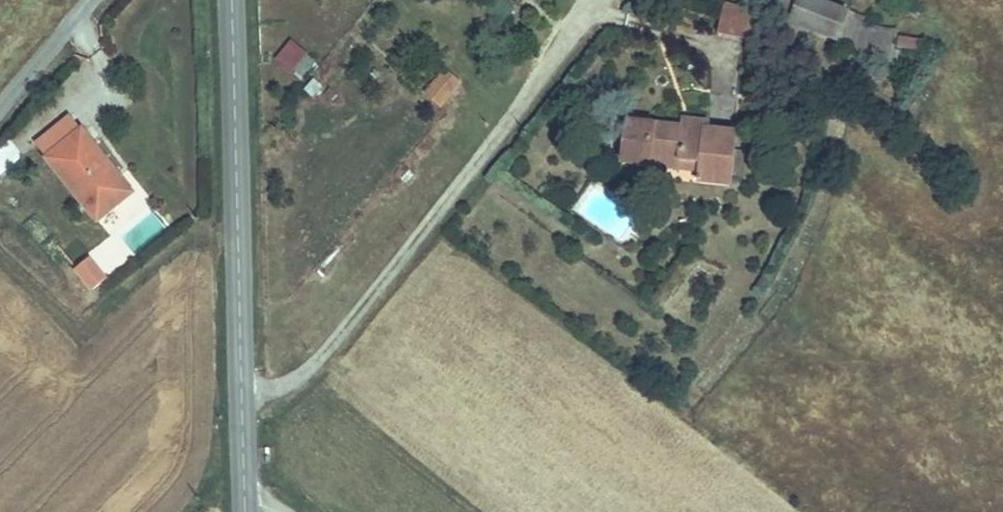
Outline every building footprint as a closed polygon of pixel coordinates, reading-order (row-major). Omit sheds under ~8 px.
[(849,3),(836,0),(791,0),(786,24),(841,37),(849,3)] [(719,32),(757,38),(762,7),(722,2),(719,32)] [(856,43),(865,25),(849,17),(840,36),(856,43)] [(858,44),(893,52),(898,30),(863,22),(858,44)] [(302,79),(317,59),(289,39),(274,58),(302,79)] [(421,91),(440,108),(463,83),(444,66),(421,91)] [(732,187),(740,136),(709,131),(710,124),(690,120),(688,128),(659,124),(655,166),(701,173),(700,183),(732,187)] [(655,166),(659,124),(635,121),(631,164),(655,166)] [(135,185),(82,123),(46,151),(99,214),(135,185)] [(21,160),(12,143),(0,149),(0,171),(21,160)] [(72,267),(89,290),(112,273),(95,250),(72,267)]
